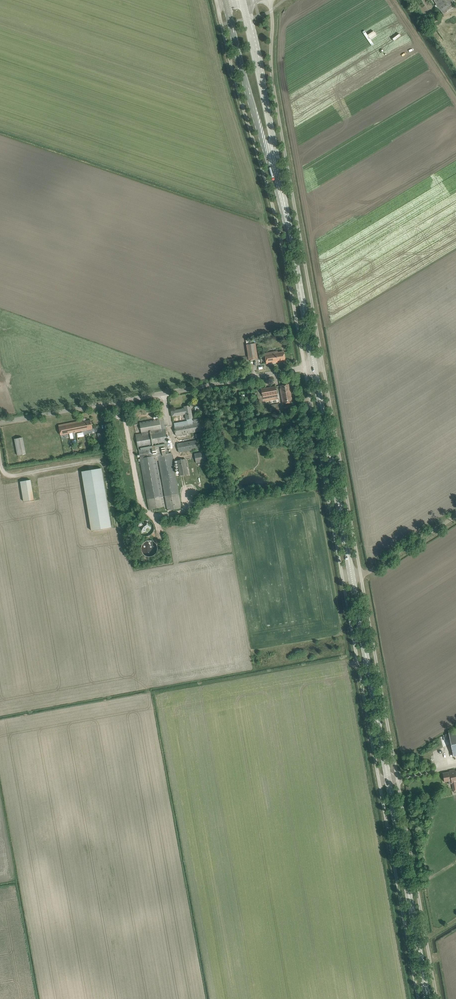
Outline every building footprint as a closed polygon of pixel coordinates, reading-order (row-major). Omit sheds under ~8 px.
[(443,15),(455,6),(452,0),(433,0),(443,15)] [(252,344),(246,345),(248,356),(249,360),(258,358),(256,343),(255,343),(252,344)] [(280,361),(285,360),(283,351),(278,352),(278,350),(265,353),(267,364),(279,362),(278,360),(280,360),(280,361)] [(248,356),(225,360),(226,365),(249,361),(249,360),(248,356)] [(293,402),(291,390),(290,391),(289,384),(281,385),(281,388),(280,389),(283,404),(293,402)] [(278,399),(276,386),(257,390),(259,402),(278,399)] [(272,404),(272,408),(270,408),(270,411),(273,411),(273,412),(279,410),(278,403),(272,404)] [(185,409),(172,411),(173,417),(185,414),(186,420),(187,420),(187,421),(188,424),(193,423),(193,422),(200,421),(199,416),(193,417),(193,418),(192,418),(190,406),(184,407),(185,409)] [(168,443),(170,442),(170,439),(168,440),(164,423),(163,418),(140,422),(142,433),(136,435),(138,448),(139,448),(140,458),(149,509),(165,506),(157,460),(158,460),(168,510),(182,508),(172,453),(169,453),(168,443)] [(82,422),(81,421),(59,425),(61,435),(93,429),(91,420),(82,422)] [(179,422),(174,423),(175,426),(174,426),(176,435),(200,431),(205,430),(204,421),(193,423),(188,424),(179,426),(179,422)] [(24,442),(23,437),(15,439),(18,455),(26,454),(24,442)] [(179,452),(183,451),(183,454),(185,453),(185,451),(199,449),(197,440),(177,443),(179,452)] [(211,460),(209,451),(195,453),(197,463),(211,460)] [(186,459),(177,460),(180,476),(188,474),(186,459)] [(82,471),(91,530),(111,527),(102,468),(82,471)] [(20,481),(24,501),(34,500),(31,480),(20,481)] [(146,520),(144,520),(142,520),(141,521),(140,522),(139,524),(138,526),(138,529),(139,531),(140,534),(142,535),(144,536),(146,536),(148,536),(150,535),(151,534),(153,533),(154,531),(154,529),(154,527),(154,525),(153,524),(152,522),(151,521),(149,520),(148,520),(146,520)] [(154,541),(153,541),(151,540),(149,540),(147,540),(145,542),(143,543),(142,545),(142,546),(141,548),(142,550),(142,552),(143,554),(145,555),(146,556),(148,556),(150,556),(152,556),(154,555),(155,554),(156,553),(157,551),(158,549),(158,547),(157,545),(156,543),(154,541)] [(450,772),(443,773),(444,782),(449,781),(449,784),(452,783),(454,794),(455,793),(455,771),(455,769),(449,771),(450,772)]
